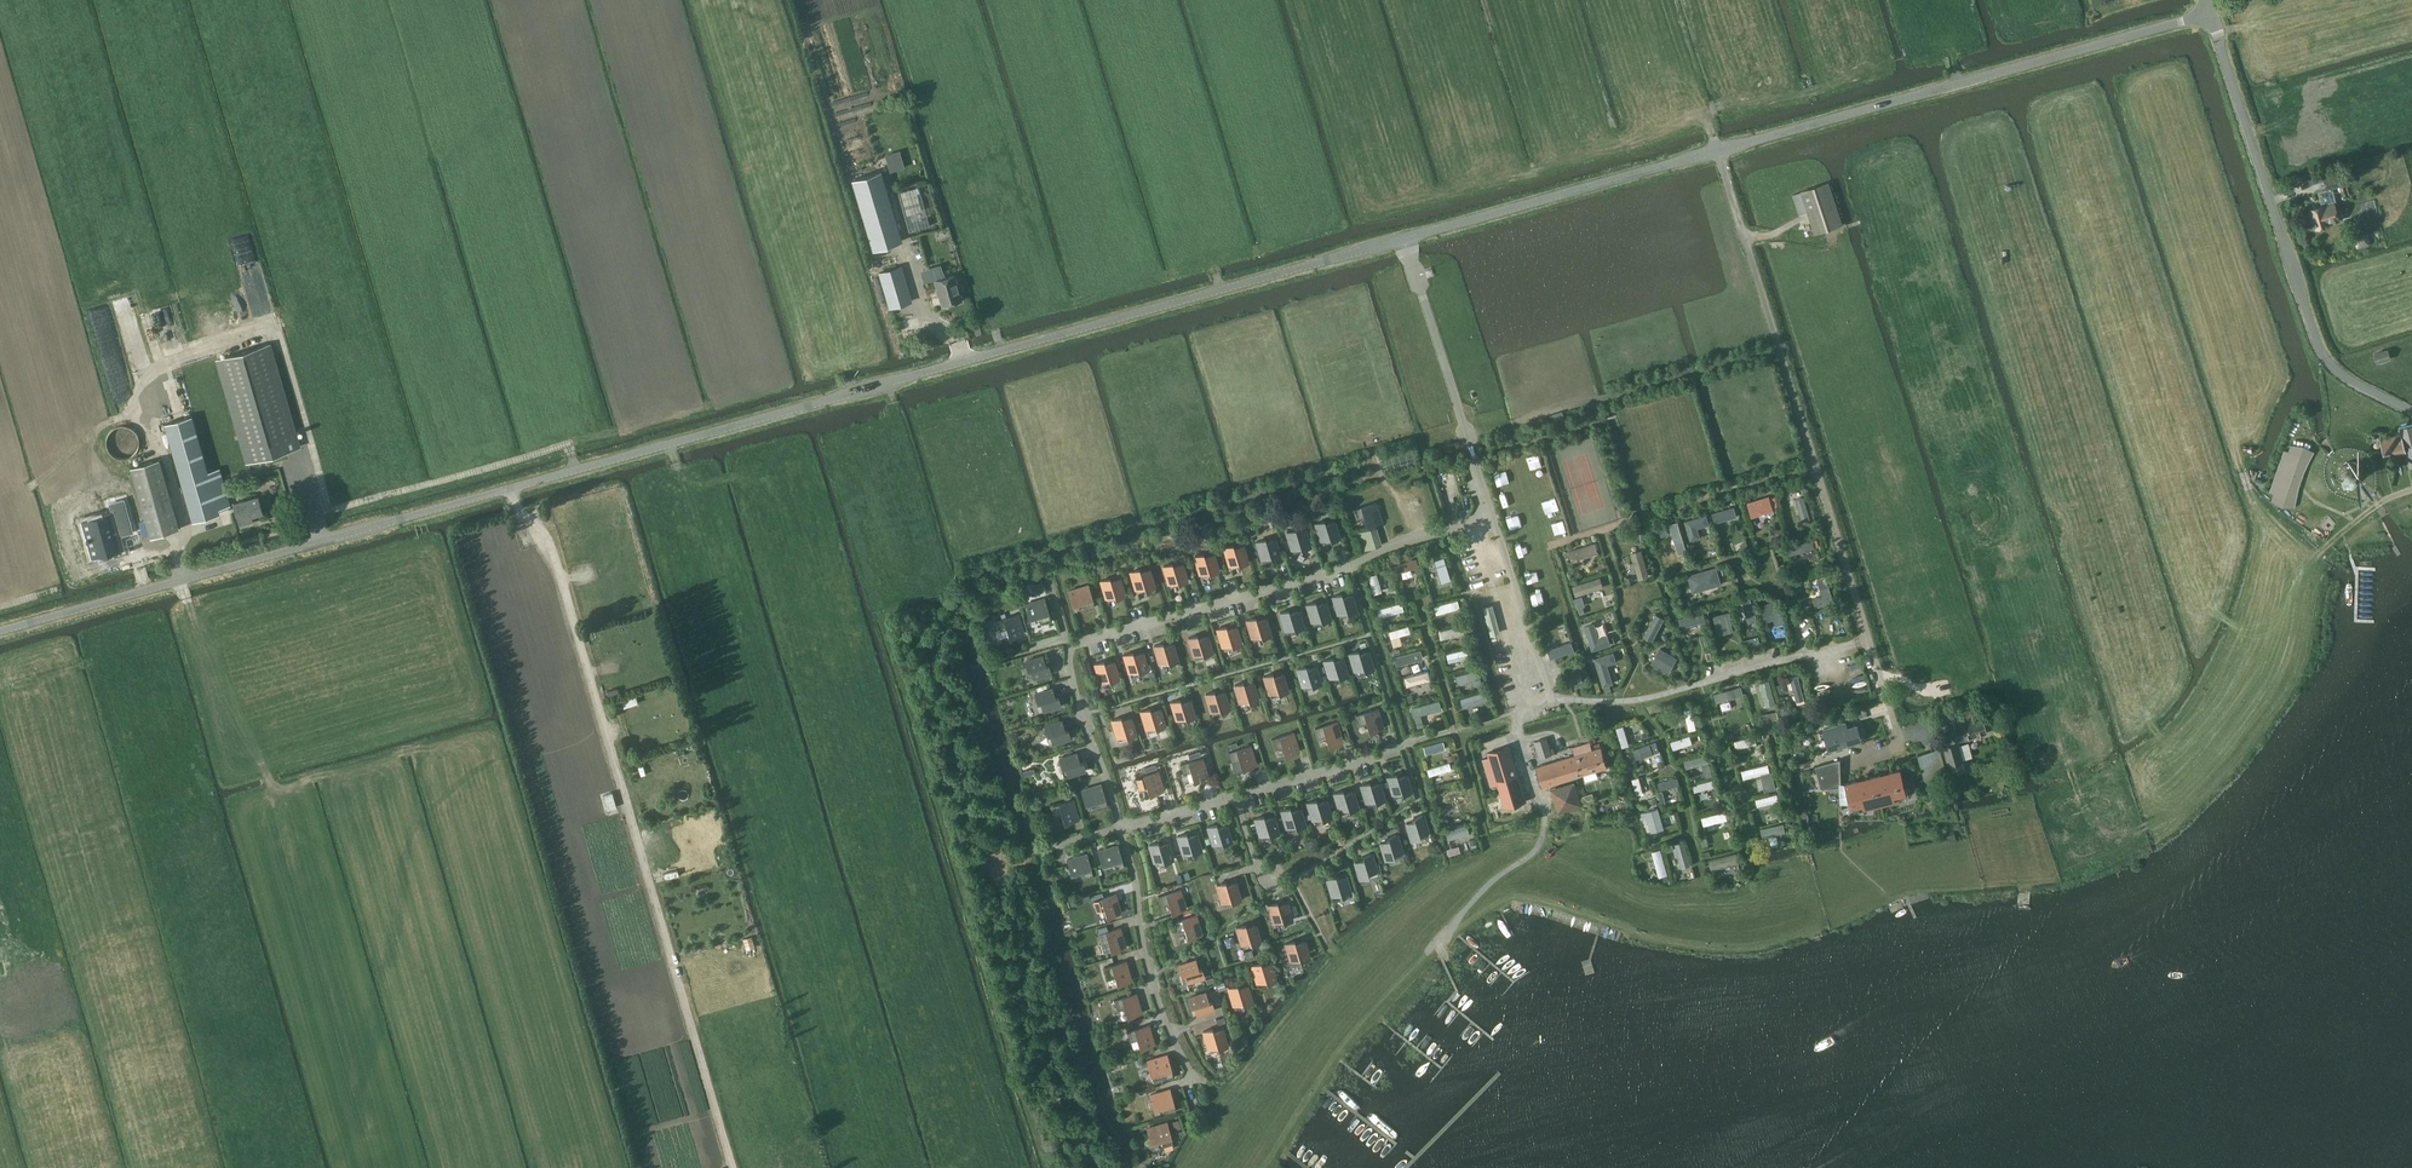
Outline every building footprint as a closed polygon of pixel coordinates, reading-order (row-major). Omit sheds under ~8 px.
[(892,153),(884,155),(889,172),(896,170),(892,153)] [(2332,187),(2344,184),(2339,170),(2323,174),(2328,190),(2320,192),(2323,205),(2311,208),(2316,227),(2341,220),(2336,201),(2334,202),(2332,193),(2334,192),(2332,187)] [(901,240),(887,194),(881,171),(852,180),(873,249),(901,240)] [(1800,215),(1808,213),(1815,234),(1843,225),(1829,182),(1801,191),(1801,192),(1793,194),(1800,215)] [(915,188),(901,192),(907,215),(922,210),(915,188)] [(927,218),(913,222),(915,229),(929,225),(927,218)] [(2370,244),(2367,232),(2355,236),(2358,247),(2370,244)] [(938,266),(931,268),(938,290),(937,290),(938,295),(940,295),(942,304),(961,299),(954,274),(943,277),(938,266)] [(886,270),(880,272),(890,307),(911,301),(903,274),(889,278),(886,270)] [(248,460),(298,446),(268,343),(218,358),(248,460)] [(2391,359),(2388,349),(2375,353),(2377,363),(2391,359)] [(192,415),(165,423),(193,520),(220,513),(218,509),(231,505),(220,467),(208,471),(192,415)] [(2399,427),(2401,434),(2406,453),(2410,469),(2411,469),(2411,424),(2399,427)] [(138,445),(138,442),(138,438),(137,436),(135,433),(133,430),(131,428),(128,427),(125,426),(122,426),(119,426),(116,427),(113,428),(111,430),(109,433),(107,436),(107,439),(106,442),(107,445),(108,448),(109,450),(111,453),(113,455),(116,456),(119,457),(122,457),(125,457),(128,456),(131,455),(133,453),(135,450),(137,448),(138,445)] [(2381,439),(2380,439),(2385,459),(2406,453),(2401,434),(2381,439)] [(2283,506),(2295,508),(2300,487),(2304,474),(2315,452),(2304,446),(2291,444),(2289,451),(2285,449),(2270,492),(2274,493),(2272,500),(2283,506)] [(159,458),(130,467),(139,499),(150,537),(179,529),(159,458)] [(2339,469),(2339,474),(2340,479),(2342,482),(2347,485),(2351,486),(2356,484),(2358,483),(2360,481),(2361,479),(2362,478),(2362,476),(2362,474),(2362,469),(2359,465),(2355,463),(2351,462),(2346,463),(2342,465),(2339,469)] [(258,495),(233,502),(239,525),(253,522),(251,515),(263,512),(258,495)] [(1748,502),(1752,517),(1774,511),(1774,510),(1778,508),(1778,506),(1779,506),(1777,500),(1772,502),(1770,496),(1748,502)] [(1802,521),(1811,519),(1804,496),(1795,498),(1802,521)] [(1367,526),(1381,522),(1375,502),(1353,509),(1356,519),(1364,517),(1367,526)] [(97,534),(85,537),(89,554),(96,552),(98,562),(116,557),(114,547),(120,545),(119,542),(132,538),(123,506),(109,510),(111,518),(94,522),(97,534)] [(1738,516),(1735,506),(1712,512),(1715,523),(1738,516)] [(1710,524),(1707,514),(1685,521),(1690,541),(1701,537),(1698,528),(1710,524)] [(1324,520),(1315,523),(1321,540),(1329,537),(1330,541),(1339,538),(1333,520),(1325,523),(1324,520)] [(1679,554),(1688,552),(1678,522),(1670,524),(1679,554)] [(1374,527),(1357,532),(1362,550),(1380,545),(1374,527)] [(1296,529),(1287,531),(1292,549),(1301,546),(1302,550),(1310,547),(1305,529),(1297,532),(1296,529)] [(1265,538),(1256,541),(1262,558),(1270,556),(1271,559),(1280,556),(1275,539),(1266,541),(1265,538)] [(1815,547),(1813,539),(1788,546),(1790,555),(1815,547)] [(1598,541),(1570,550),(1573,561),(1601,552),(1598,541)] [(1233,544),(1224,547),(1229,564),(1238,562),(1239,565),(1248,562),(1242,545),(1234,547),(1233,544)] [(1641,549),(1632,552),(1640,579),(1649,576),(1641,549)] [(1204,553),(1195,556),(1200,573),(1209,571),(1210,574),(1218,571),(1213,554),(1205,556),(1204,553)] [(1392,566),(1394,574),(1419,566),(1416,558),(1392,566)] [(1441,583),(1451,580),(1444,558),(1434,561),(1441,583)] [(1172,563),(1163,565),(1169,583),(1177,580),(1178,584),(1187,581),(1182,563),(1173,566),(1172,563)] [(1688,575),(1693,592),(1722,584),(1717,566),(1688,575)] [(1140,568),(1131,571),(1136,588),(1144,586),(1145,589),(1154,586),(1149,569),(1141,571),(1140,568)] [(1376,573),(1369,575),(1374,595),(1382,593),(1376,573)] [(1817,578),(1822,595),(1813,598),(1816,607),(1835,602),(1827,575),(1817,578)] [(1110,577),(1101,580),(1106,597),(1115,595),(1116,598),(1125,595),(1119,578),(1111,580),(1110,577)] [(1602,577),(1574,585),(1578,596),(1605,588),(1602,577)] [(1037,593),(1042,591),(1040,582),(1034,584),(1037,593)] [(1088,585),(1068,591),(1073,605),(1082,602),(1084,609),(1095,606),(1088,585)] [(1010,591),(1001,593),(1003,599),(1012,596),(1010,591)] [(1342,593),(1333,596),(1338,613),(1347,611),(1348,614),(1356,611),(1351,594),(1343,596),(1342,593)] [(1045,598),(1025,604),(1029,618),(1038,615),(1041,623),(1051,619),(1045,598)] [(1749,623),(1758,620),(1751,598),(1742,600),(1749,623)] [(1776,625),(1785,622),(1778,600),(1769,603),(1776,625)] [(1316,601),(1307,604),(1312,621),(1321,618),(1322,622),(1330,619),(1325,602),(1317,604),(1316,601)] [(1458,608),(1456,601),(1435,606),(1437,614),(1458,608)] [(1403,610),(1401,602),(1379,609),(1381,616),(1403,610)] [(1289,609),(1280,612),(1285,629),(1294,627),(1295,630),(1304,627),(1298,610),(1290,612),(1289,609)] [(1707,621),(1704,611),(1679,618),(1682,628),(1707,621)] [(1719,635),(1735,631),(1729,611),(1713,616),(1719,635)] [(1018,614),(996,620),(999,631),(1007,629),(1009,638),(1023,633),(1018,614)] [(1644,636),(1653,640),(1665,618),(1656,614),(1644,636)] [(1256,617),(1247,619),(1252,637),(1261,634),(1262,637),(1270,635),(1265,617),(1257,620),(1256,617)] [(1594,622),(1585,625),(1594,650),(1612,644),(1608,634),(1600,637),(1594,622)] [(1464,632),(1462,625),(1440,630),(1441,638),(1464,632)] [(1226,626),(1218,628),(1223,646),(1231,643),(1232,646),(1241,644),(1236,626),(1227,629),(1226,626)] [(1411,633),(1408,626),(1389,631),(1390,638),(1411,633)] [(1197,634),(1189,637),(1194,655),(1202,652),(1203,655),(1212,653),(1207,635),(1198,638),(1197,634)] [(1576,651),(1573,641),(1548,649),(1551,659),(1576,651)] [(1163,642),(1154,645),(1160,663),(1168,660),(1169,663),(1178,661),(1173,643),(1164,646),(1163,642)] [(1678,658),(1661,648),(1652,663),(1670,673),(1678,658)] [(1468,656),(1466,649),(1447,654),(1449,661),(1468,656)] [(1359,650),(1350,652),(1355,670),(1363,667),(1364,671),(1373,668),(1368,650),(1359,653),(1359,650)] [(1133,651),(1124,654),(1130,671),(1138,669),(1139,672),(1146,670),(1147,676),(1153,674),(1149,663),(1146,664),(1142,652),(1134,655),(1133,651)] [(1419,658),(1417,651),(1398,656),(1400,663),(1419,658)] [(1608,665),(1618,662),(1615,652),(1595,658),(1603,687),(1614,683),(1608,665)] [(1032,669),(1034,678),(1052,673),(1049,664),(1046,665),(1044,656),(1026,661),(1029,670),(1032,669)] [(1333,657),(1324,660),(1330,677),(1338,675),(1339,678),(1348,675),(1342,658),(1334,660),(1333,657)] [(1104,660),(1095,663),(1101,680),(1109,678),(1110,681),(1119,678),(1118,676),(1117,671),(1113,661),(1105,663),(1104,660)] [(1306,665),(1297,668),(1303,685),(1311,683),(1312,686),(1321,683),(1315,666),(1307,668),(1306,665)] [(1585,684),(1580,665),(1571,668),(1577,687),(1585,684)] [(1480,677),(1477,669),(1452,676),(1455,685),(1480,677)] [(1428,678),(1426,671),(1405,676),(1407,683),(1428,678)] [(1273,673),(1264,676),(1269,693),(1278,690),(1279,694),(1287,691),(1282,673),(1274,676),(1273,673)] [(1797,702),(1805,699),(1798,675),(1790,677),(1797,702)] [(1768,706),(1776,703),(1770,681),(1762,683),(1766,696),(1768,706)] [(1243,682),(1235,684),(1240,702),(1248,699),(1249,703),(1258,700),(1253,682),(1244,685),(1243,682)] [(1715,693),(1717,702),(1744,695),(1742,686),(1715,693)] [(1041,702),(1044,710),(1061,705),(1059,696),(1055,697),(1053,689),(1035,694),(1038,703),(1041,702)] [(1215,691),(1206,693),(1211,711),(1219,708),(1220,711),(1229,709),(1224,691),(1216,694),(1215,691)] [(1487,700),(1484,691),(1461,698),(1464,706),(1487,700)] [(1181,702),(1180,699),(1171,701),(1177,719),(1185,716),(1186,719),(1195,717),(1190,699),(1181,702)] [(1441,710),(1439,701),(1410,708),(1412,717),(1441,710)] [(1150,708),(1141,711),(1147,728),(1155,725),(1156,729),(1165,726),(1159,709),(1151,711),(1150,708)] [(1377,708),(1356,714),(1359,725),(1366,723),(1369,732),(1383,727),(1377,708)] [(1692,708),(1684,710),(1690,731),(1697,729),(1692,708)] [(1979,720),(1976,708),(1954,714),(1957,726),(1956,726),(1960,740),(1988,732),(1984,719),(1979,720)] [(1121,717),(1112,719),(1118,737),(1126,734),(1127,738),(1136,735),(1130,717),(1122,720),(1121,717)] [(1336,721),(1315,727),(1318,738),(1326,736),(1328,745),(1342,741),(1336,721)] [(1051,734),(1053,743),(1070,738),(1068,729),(1065,730),(1062,722),(1045,727),(1047,735),(1051,734)] [(1840,724),(1824,729),(1830,748),(1862,739),(1857,724),(1842,729),(1840,724)] [(1629,745),(1624,726),(1617,727),(1622,747),(1629,745)] [(1293,732),(1271,738),(1275,749),(1282,747),(1285,756),(1299,751),(1293,732)] [(1693,743),(1690,735),(1671,741),(1674,749),(1693,743)] [(1736,741),(1737,748),(1758,743),(1756,736),(1736,741)] [(1546,738),(1534,742),(1539,758),(1551,754),(1546,738)] [(1443,749),(1441,742),(1425,746),(1427,754),(1443,749)] [(1538,766),(1544,787),(1608,767),(1601,747),(1593,749),(1591,742),(1573,747),(1575,755),(1538,766)] [(1635,748),(1637,756),(1656,750),(1654,742),(1635,748)] [(1959,743),(1946,747),(1951,765),(1951,764),(1954,772),(1967,768),(1964,760),(1965,760),(1959,743)] [(1250,745),(1229,751),(1235,771),(1256,764),(1250,745)] [(1526,801),(1509,746),(1489,752),(1490,755),(1483,757),(1491,785),(1498,783),(1506,807),(1526,801)] [(1926,781),(1929,782),(1932,782),(1940,780),(1942,778),(1944,775),(1944,772),(1946,772),(1940,749),(1918,755),(1924,778),(1926,781)] [(1199,750),(1188,754),(1190,758),(1201,755),(1199,750)] [(1066,766),(1068,775),(1086,769),(1083,761),(1080,762),(1077,753),(1060,758),(1062,767),(1066,766)] [(1708,762),(1707,755),(1687,760),(1688,767),(1708,762)] [(1202,757),(1180,764),(1184,774),(1191,772),(1194,781),(1208,777),(1202,757)] [(1840,759),(1816,766),(1822,788),(1840,788),(1841,804),(1850,803),(1851,807),(1853,807),(1854,809),(1864,807),(1865,808),(1881,804),(1874,776),(1845,784),(1845,783),(1841,784),(1840,759)] [(1452,769),(1450,762),(1427,769),(1429,776),(1452,769)] [(1770,772),(1768,764),(1742,770),(1744,779),(1770,772)] [(1158,770),(1136,777),(1139,788),(1147,785),(1149,794),(1164,790),(1158,770)] [(1900,770),(1874,776),(1881,804),(1896,801),(1896,799),(1905,797),(1904,794),(1906,794),(1900,770)] [(1396,773),(1388,776),(1393,793),(1401,791),(1402,794),(1411,791),(1406,774),(1397,776),(1396,773)] [(1637,795),(1644,793),(1640,777),(1632,779),(1637,795)] [(1680,784),(1678,777),(1659,782),(1660,790),(1680,784)] [(1717,786),(1715,779),(1694,785),(1695,791),(1717,786)] [(1370,782),(1361,784),(1366,802),(1375,799),(1376,802),(1385,800),(1379,782),(1371,785),(1370,782)] [(1095,801),(1097,809),(1108,805),(1101,784),(1082,790),(1086,804),(1095,801)] [(1432,790),(1434,797),(1457,791),(1454,784),(1432,790)] [(1343,790),(1334,792),(1340,810),(1348,807),(1349,811),(1358,808),(1352,790),(1344,793),(1343,790)] [(1779,802),(1777,794),(1757,799),(1758,806),(1779,802)] [(1073,799),(1051,805),(1054,816),(1062,814),(1065,823),(1079,819),(1073,799)] [(1316,799),(1308,802),(1313,819),(1321,817),(1322,820),(1331,817),(1326,800),(1317,802),(1316,799)] [(1460,812),(1458,805),(1439,810),(1442,818),(1460,812)] [(1290,807),(1282,810),(1287,827),(1295,824),(1296,828),(1305,825),(1300,808),(1291,810),(1290,807)] [(1652,832),(1665,828),(1659,808),(1654,809),(1641,813),(1642,819),(1647,818),(1652,832)] [(1702,818),(1704,825),(1728,820),(1726,812),(1702,818)] [(1415,820),(1407,823),(1412,840),(1421,837),(1420,834),(1428,832),(1423,814),(1414,817),(1415,820)] [(1255,818),(1256,821),(1260,835),(1269,833),(1270,836),(1279,833),(1273,816),(1265,818),(1264,815),(1255,818)] [(1217,823),(1208,826),(1213,843),(1222,841),(1223,844),(1231,841),(1226,824),(1218,827),(1217,823)] [(1786,832),(1784,823),(1761,828),(1763,837),(1786,832)] [(1467,826),(1445,833),(1448,843),(1470,836),(1467,826)] [(1957,841),(1954,831),(1947,833),(1950,843),(1957,841)] [(1186,833),(1178,835),(1183,853),(1191,850),(1192,853),(1201,851),(1196,833),(1188,836),(1186,833)] [(1389,840),(1380,842),(1386,860),(1395,857),(1394,854),(1402,851),(1397,834),(1388,836),(1389,840)] [(1158,841),(1149,844),(1155,861),(1163,859),(1164,862),(1173,859),(1167,842),(1159,844),(1158,841)] [(1682,868),(1691,866),(1685,842),(1676,844),(1682,868)] [(1111,862),(1114,870),(1124,866),(1118,845),(1098,851),(1102,865),(1111,862)] [(1660,877),(1668,875),(1662,850),(1653,852),(1660,877)] [(1081,871),(1083,878),(1093,875),(1087,853),(1067,859),(1071,873),(1081,871)] [(1363,859),(1355,861),(1361,879),(1369,876),(1368,873),(1377,870),(1371,853),(1363,855),(1363,859)] [(1739,864),(1737,854),(1709,860),(1712,870),(1739,864)] [(1336,875),(1327,878),(1332,895),(1341,893),(1342,896),(1351,893),(1346,876),(1337,878),(1336,875)] [(1226,881),(1217,884),(1222,902),(1231,899),(1232,902),(1240,900),(1235,882),(1227,885),(1226,881)] [(1180,888),(1158,895),(1162,906),(1169,903),(1172,912),(1186,908),(1180,888)] [(1115,893),(1094,899),(1097,910),(1104,908),(1107,917),(1121,913),(1115,893)] [(1277,901),(1269,904),(1274,922),(1282,919),(1283,922),(1292,920),(1287,902),(1278,905),(1277,901)] [(1196,914),(1174,920),(1177,931),(1185,929),(1188,938),(1202,934),(1196,914)] [(1246,924),(1237,926),(1242,944),(1243,947),(1252,945),(1260,942),(1255,924),(1247,927),(1246,924)] [(1120,927),(1098,933),(1104,953),(1126,946),(1120,927)] [(1294,940),(1286,943),(1291,960),(1299,958),(1300,961),(1309,958),(1304,941),(1295,943),(1294,940)] [(1262,944),(1256,946),(1258,954),(1264,953),(1262,944)] [(1251,950),(1244,952),(1246,958),(1253,956),(1251,950)] [(1126,960),(1104,967),(1107,977),(1115,975),(1117,984),(1131,980),(1126,960)] [(1196,960),(1178,965),(1181,974),(1184,973),(1186,982),(1205,976),(1202,967),(1198,968),(1196,960)] [(1261,962),(1252,965),(1257,982),(1266,979),(1267,983),(1276,980),(1270,963),(1262,965),(1261,962)] [(1224,981),(1217,984),(1219,991),(1226,989),(1224,981)] [(1237,984),(1229,987),(1234,1005),(1242,1002),(1243,1005),(1252,1003),(1247,985),(1238,988),(1237,984)] [(1206,991),(1187,996),(1191,1007),(1190,1007),(1193,1015),(1196,1014),(1196,1016),(1215,1010),(1212,1000),(1209,1001),(1206,991)] [(1136,993),(1114,999),(1117,1010),(1125,1008),(1128,1017),(1142,1012),(1136,993)] [(1148,1024),(1127,1031),(1130,1041),(1138,1039),(1140,1048),(1154,1044),(1148,1024)] [(1218,1049),(1227,1046),(1222,1029),(1213,1031),(1212,1028),(1204,1031),(1209,1048),(1217,1045),(1218,1049)] [(1167,1054),(1147,1060),(1154,1082),(1173,1076),(1167,1054)] [(1163,1106),(1165,1114),(1176,1110),(1170,1089),(1150,1095),(1154,1109),(1163,1106)] [(1178,1119),(1172,1121),(1175,1129),(1181,1128),(1178,1119)] [(1167,1122),(1147,1128),(1154,1150),(1174,1144),(1167,1122)]
